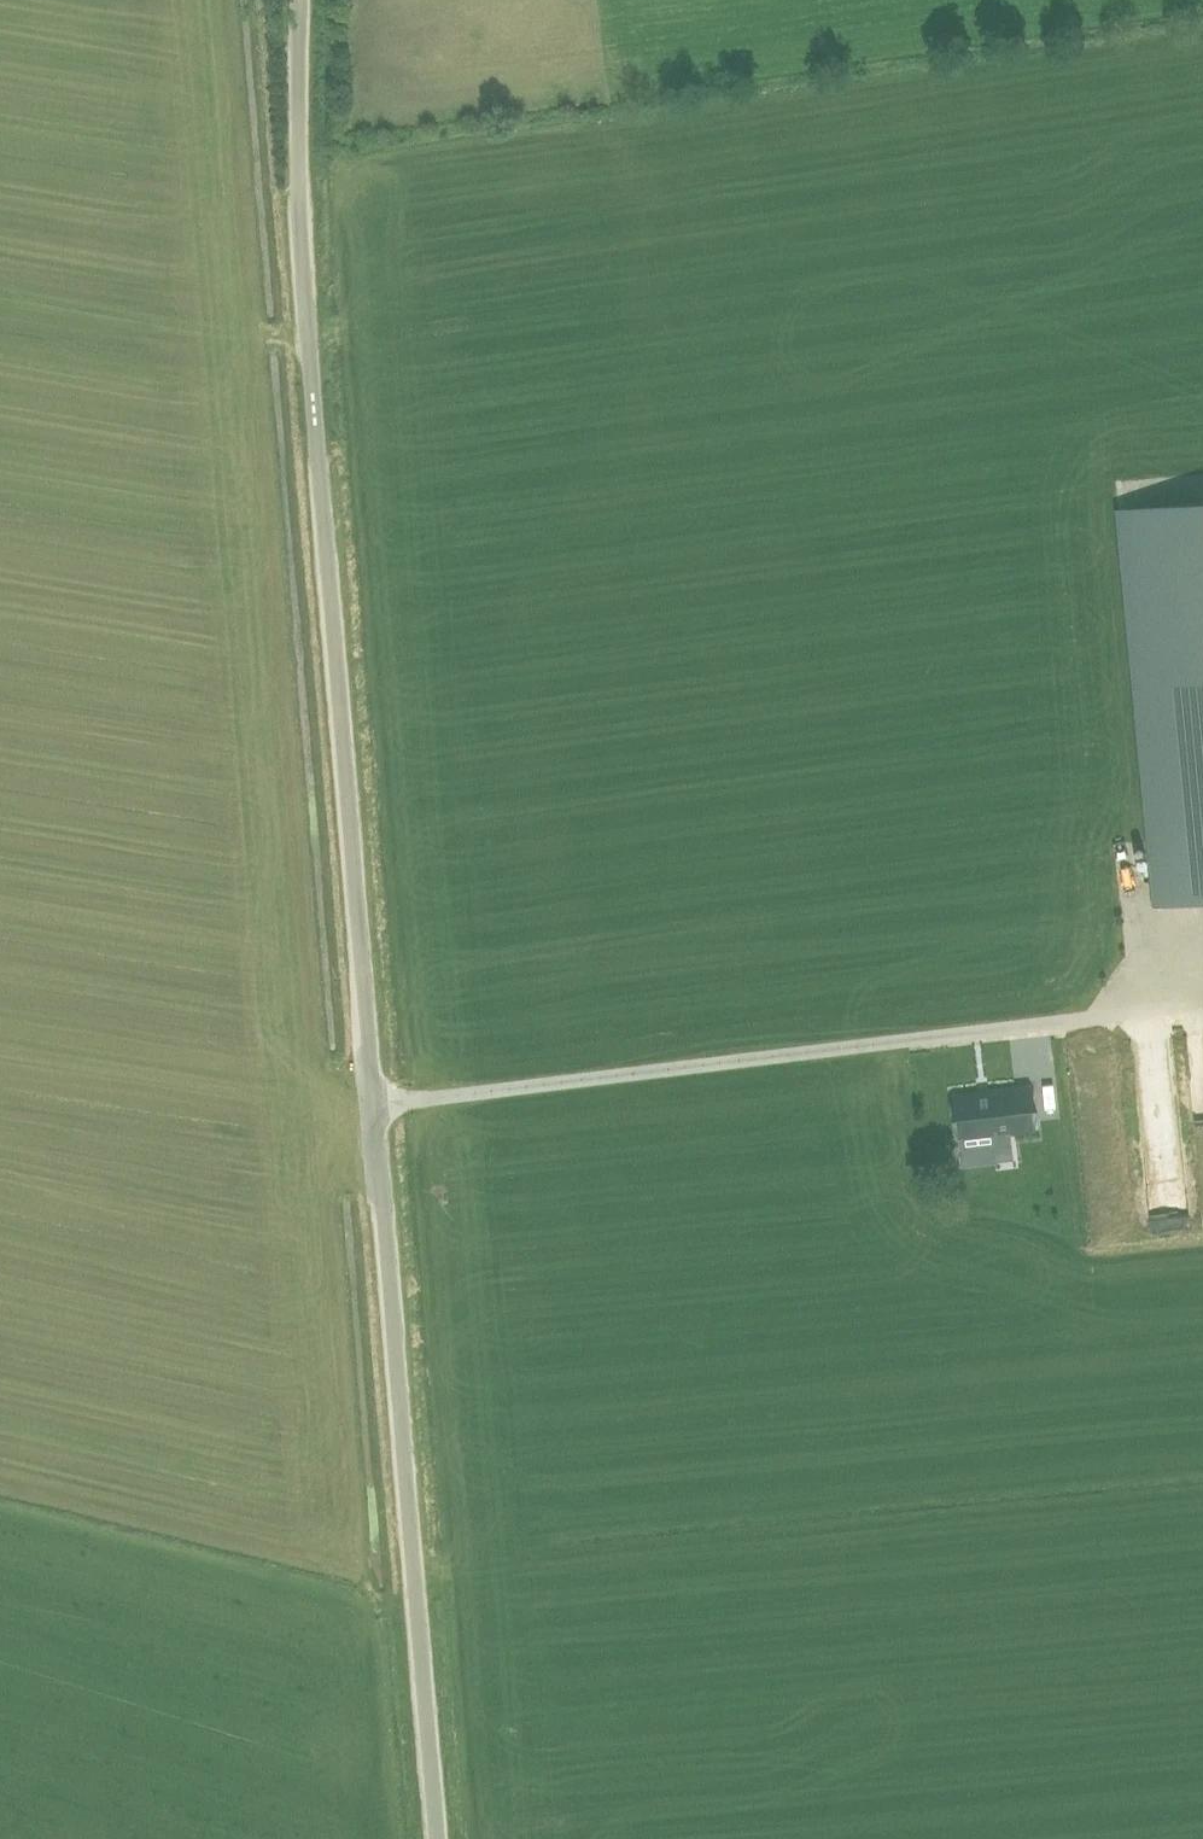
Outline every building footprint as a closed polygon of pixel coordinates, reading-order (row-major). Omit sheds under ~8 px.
[(1202,902),(1202,506),(1116,514),(1151,907),(1202,902)] [(959,1138),(1033,1129),(1028,1088),(954,1097),(959,1138)] [(1136,1112),(1139,1195),(1176,1194),(1173,1111),(1136,1112)]
